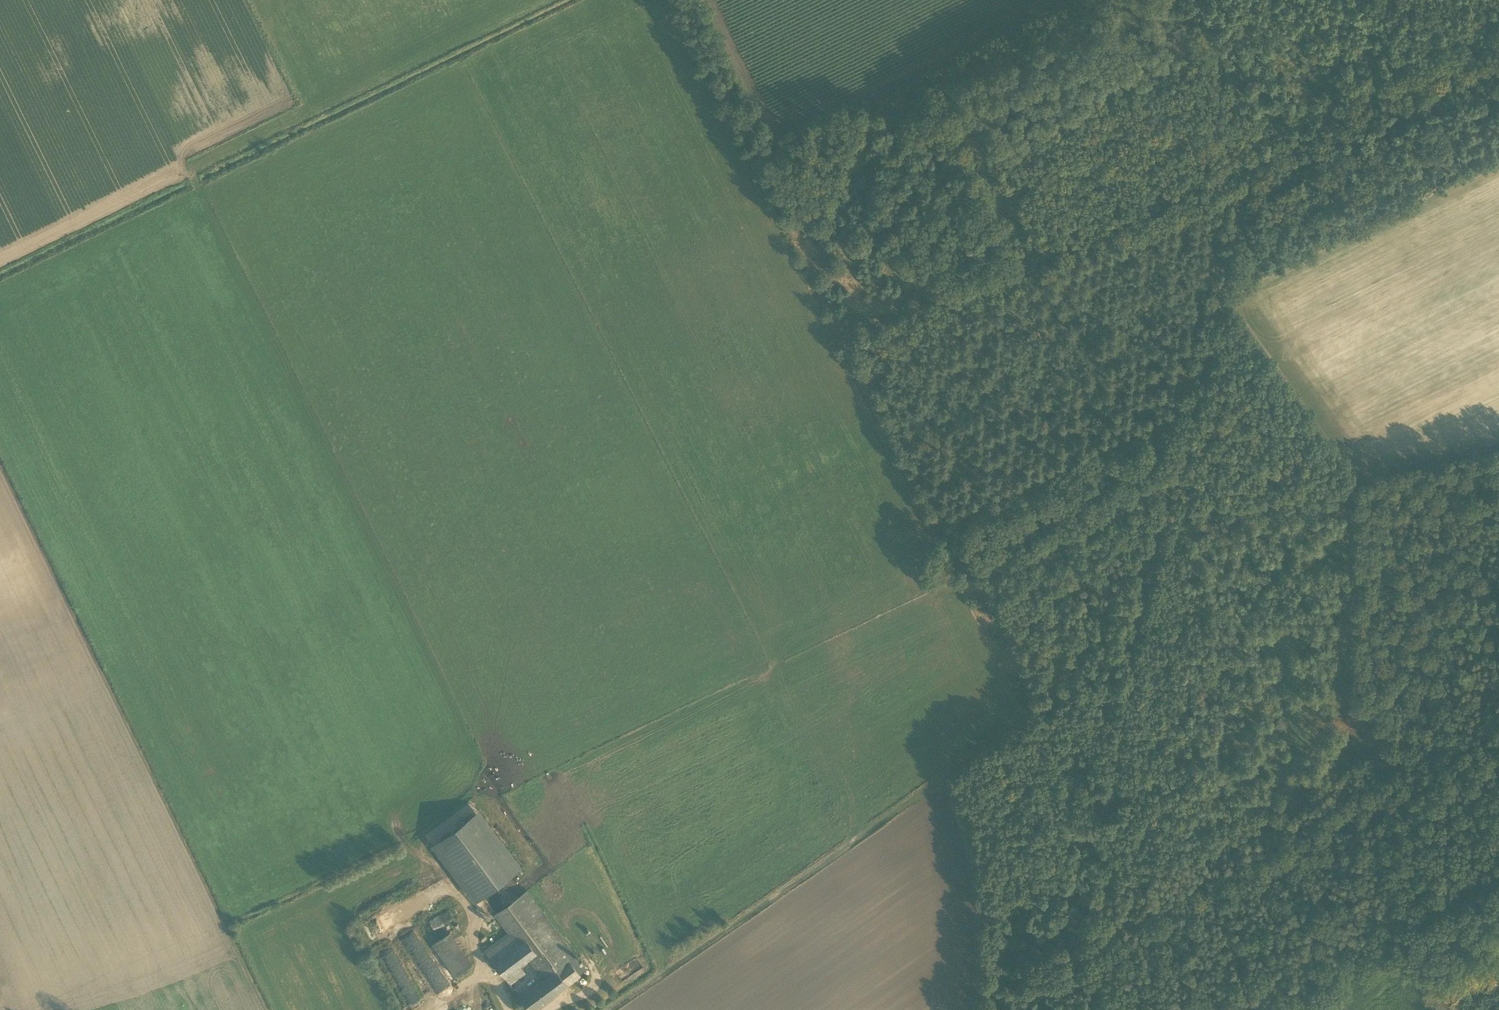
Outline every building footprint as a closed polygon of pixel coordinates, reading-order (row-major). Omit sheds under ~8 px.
[(480,905),(524,871),(481,815),(438,845),(480,905)] [(327,899),(336,894),(332,885),(323,889),(327,899)] [(528,890),(495,914),(508,932),(485,950),(514,989),(515,988),(511,983),(525,973),(520,966),(529,959),(543,979),(519,997),(529,1009),(535,1009),(568,985),(581,976),(580,974),(586,968),(528,890)] [(449,910),(427,917),(431,928),(453,921),(449,910)] [(473,964),(451,932),(433,944),(456,976),(473,964)]
